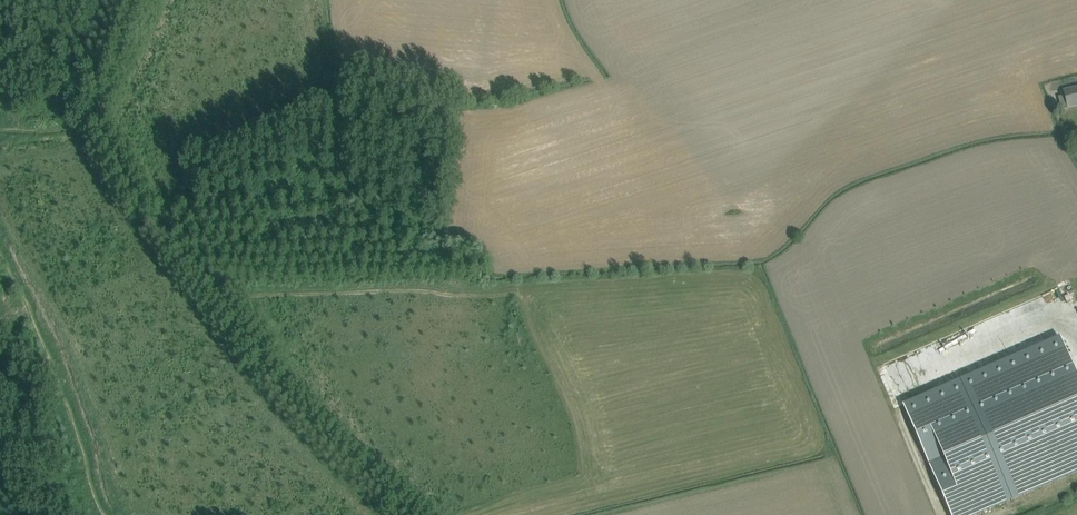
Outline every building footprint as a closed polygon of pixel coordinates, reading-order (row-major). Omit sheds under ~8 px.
[(1076,105),(1076,86),(1063,90),(1064,95),(1067,108),(1076,105)] [(902,405),(946,506),(1003,481),(1012,500),(1076,472),(1076,376),(1060,336),(902,405)]
